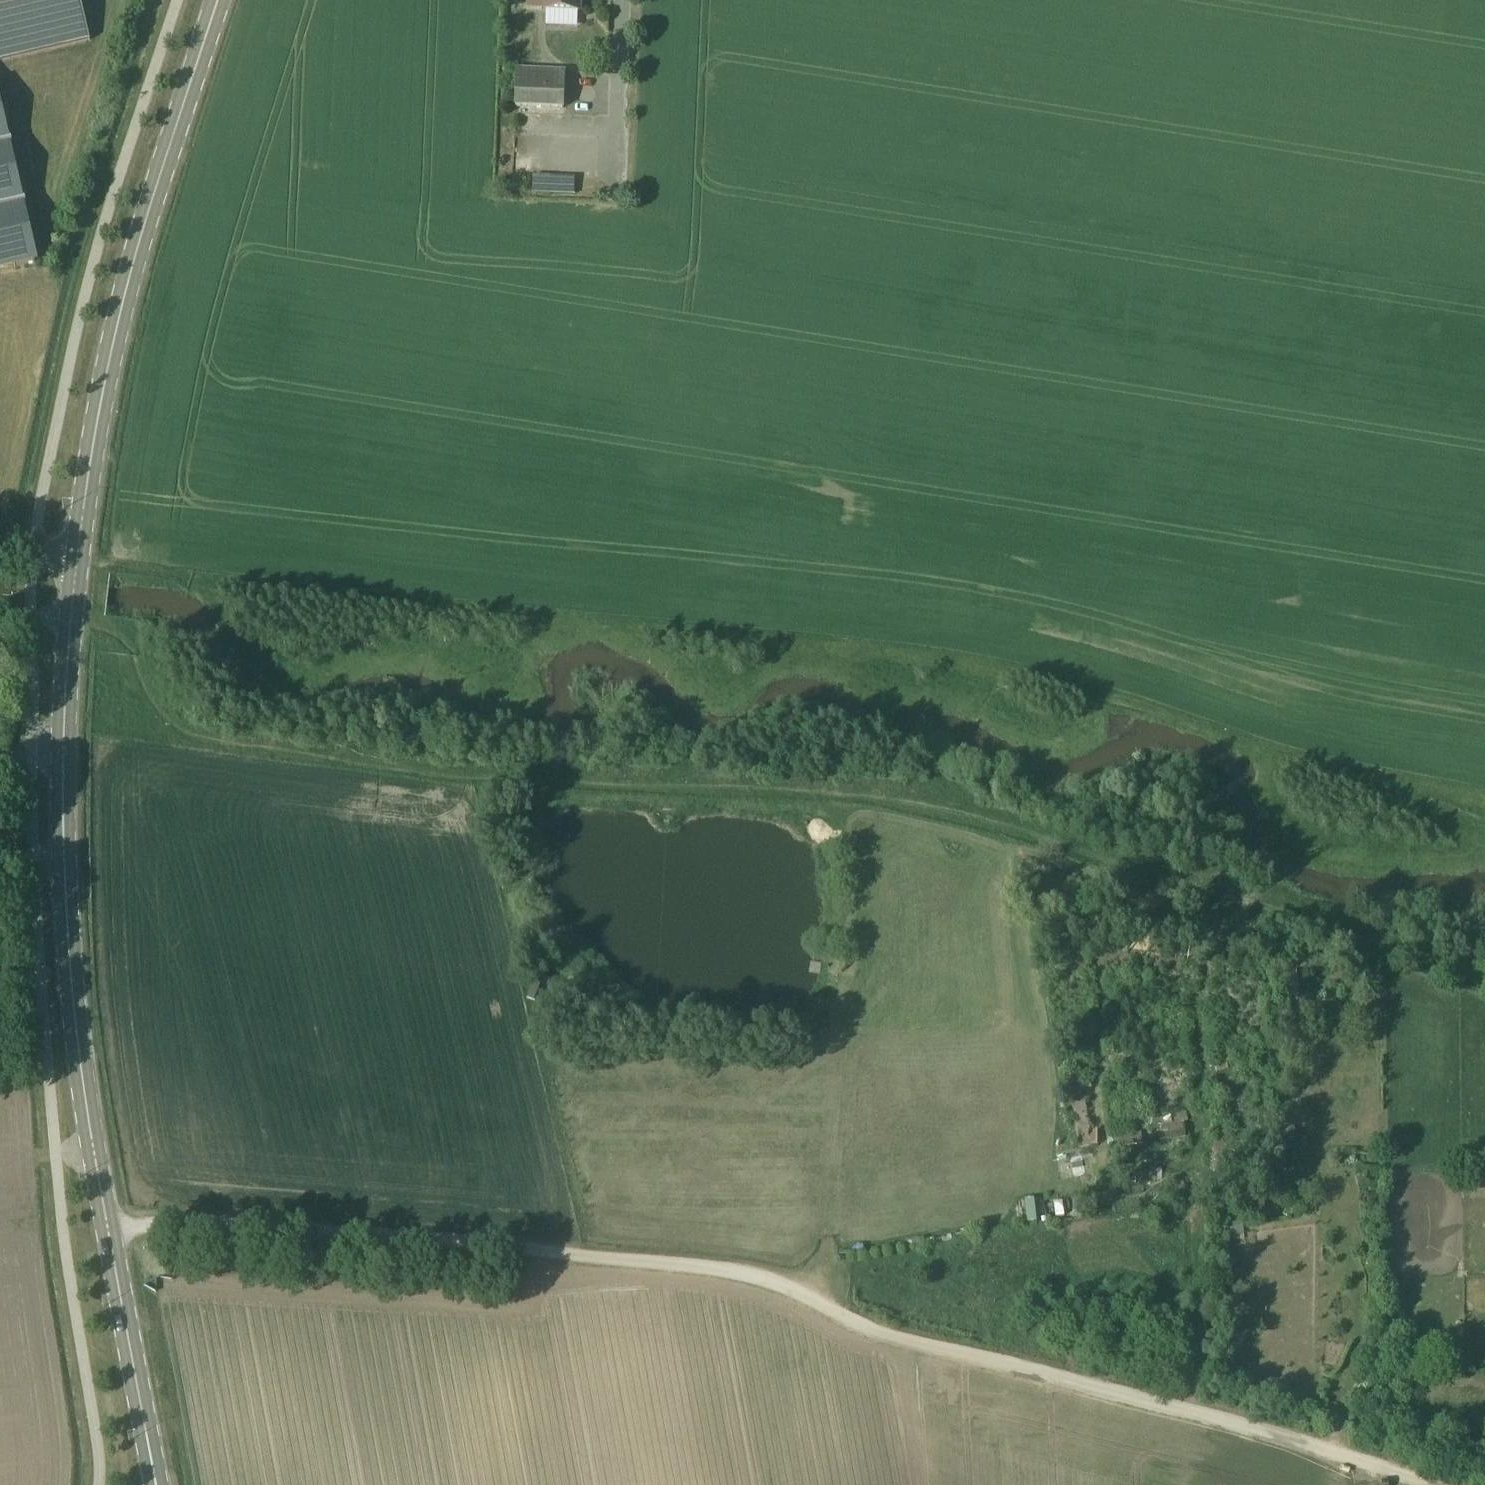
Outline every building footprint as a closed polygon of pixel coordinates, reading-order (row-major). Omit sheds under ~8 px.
[(90,40),(81,0),(0,0),(0,61),(90,40)] [(528,7),(545,8),(545,11),(580,12),(580,0),(528,0),(528,7)] [(516,107),(544,108),(564,109),(565,71),(517,69),(516,107)] [(0,112),(0,271),(35,263),(0,112)] [(532,196),(549,196),(549,179),(532,179),(532,196)] [(1070,1102),(1078,1147),(1096,1143),(1093,1125),(1087,1126),(1082,1100),(1070,1102)] [(1079,1146),(1062,1149),(1067,1175),(1084,1172),(1079,1146)]
